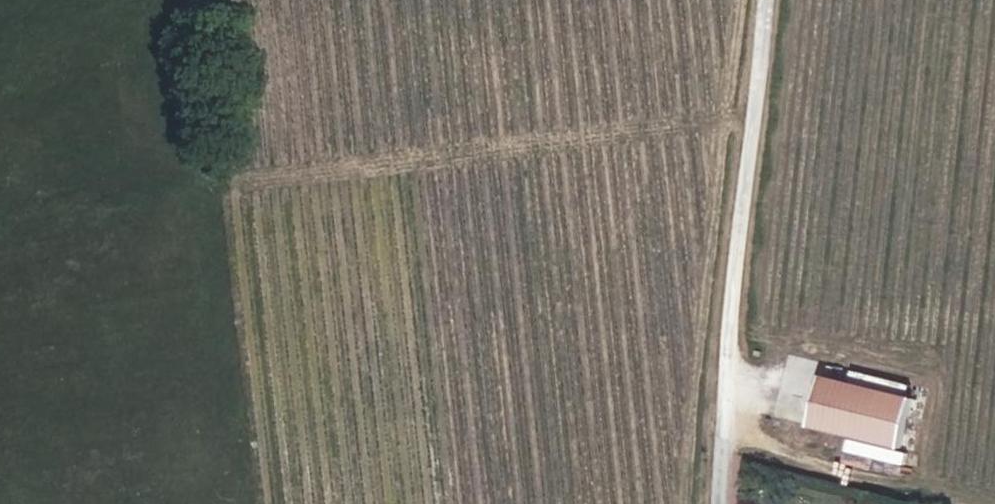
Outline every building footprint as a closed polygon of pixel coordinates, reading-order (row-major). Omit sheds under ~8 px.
[(885,433),(897,383),(809,361),(797,411),(885,433)] [(849,439),(847,452),(897,457),(899,445),(849,439)]
